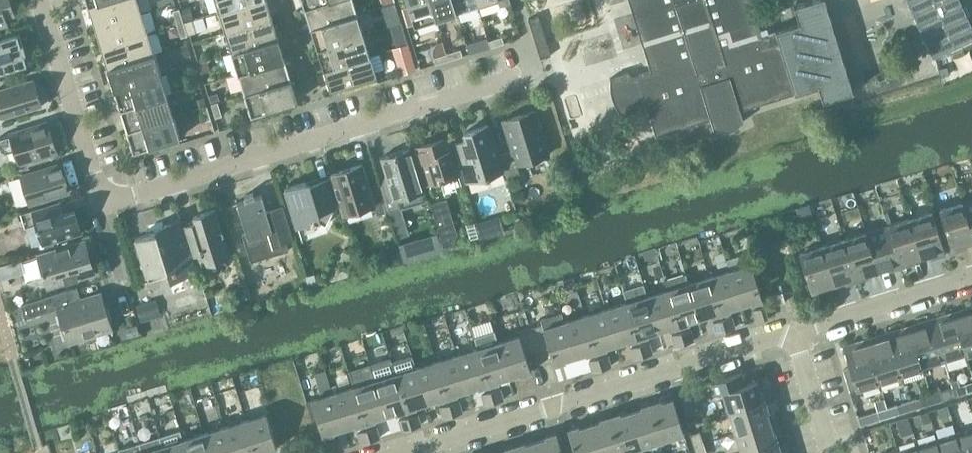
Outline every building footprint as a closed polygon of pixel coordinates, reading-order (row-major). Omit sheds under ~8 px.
[(7,24),(5,18),(14,15),(9,0),(0,0),(0,26),(7,24)] [(94,26),(141,12),(137,0),(106,0),(88,5),(94,26)] [(218,10),(252,0),(215,0),(218,10)] [(225,31),(272,17),(266,0),(252,0),(218,10),(225,31)] [(310,27),(357,13),(353,0),(325,0),(304,6),(310,27)] [(430,0),(407,0),(414,25),(436,18),(430,0)] [(436,18),(457,12),(453,0),(430,0),(436,18)] [(457,12),(477,5),(476,0),(453,0),(457,12)] [(645,103),(655,136),(710,119),(714,130),(717,129),(720,130),(722,130),(725,130),(728,130),(732,128),(734,127),(736,126),(738,124),(740,122),(743,121),(740,109),(818,85),(823,100),(853,91),(840,50),(842,50),(839,38),(837,39),(825,0),(810,0),(794,5),(799,22),(762,34),(751,0),(629,0),(650,70),(632,76),(631,75),(631,76),(629,73),(628,72),(609,78),(610,79),(610,85),(610,91),(612,98),(614,104),(617,109),(621,114),(621,115),(639,109),(639,108),(640,105),(645,103)] [(932,55),(933,54),(971,36),(971,26),(960,0),(908,0),(932,55)] [(172,10),(176,23),(183,21),(179,8),(172,10)] [(94,26),(101,47),(147,32),(141,12),(94,26)] [(310,27),(317,48),(363,33),(357,13),(310,27)] [(528,18),(535,42),(546,39),(539,15),(528,18)] [(225,31),(231,52),(278,37),(272,17),(225,31)] [(183,21),(176,23),(181,37),(187,35),(183,21)] [(101,47),(107,68),(154,53),(147,32),(101,47)] [(27,64),(24,54),(26,53),(20,33),(0,39),(0,72),(27,64)] [(317,48),(323,68),(370,54),(363,33),(317,48)] [(488,40),(490,47),(504,42),(502,36),(488,40)] [(231,52),(238,73),(284,58),(278,37),(231,52)] [(466,44),(469,53),(486,48),(483,38),(466,44)] [(546,39),(535,42),(540,58),(551,55),(546,39)] [(399,46),(403,57),(411,54),(407,43),(399,46)] [(460,49),(447,53),(449,60),(462,55),(460,49)] [(107,68),(114,88),(160,74),(154,53),(107,68)] [(449,60),(447,53),(433,57),(435,64),(449,60)] [(370,54),(323,68),(330,90),(377,76),(370,54)] [(238,73),(244,93),(291,79),(284,58),(238,73)] [(114,88),(120,109),(167,95),(160,74),(114,88)] [(42,105),(34,79),(0,90),(0,118),(42,105)] [(291,79),(244,93),(251,115),(297,100),(291,79)] [(120,109),(126,130),(173,115),(167,95),(120,109)] [(211,103),(215,117),(222,115),(217,101),(211,103)] [(200,107),(204,121),(211,119),(206,105),(200,107)] [(548,154),(535,110),(503,120),(512,149),(499,153),(506,178),(519,173),(517,164),(548,154)] [(173,115),(126,130),(133,151),(180,137),(173,115)] [(15,150),(19,163),(56,151),(47,123),(0,137),(0,149),(1,154),(15,150)] [(502,170),(488,124),(463,132),(466,140),(454,143),(466,181),(502,170)] [(459,174),(448,137),(416,147),(427,184),(459,174)] [(411,148),(380,158),(388,183),(381,186),(389,211),(398,238),(409,234),(401,207),(427,199),(411,148)] [(21,176),(30,204),(69,192),(60,164),(21,176)] [(369,187),(362,164),(331,173),(343,214),(374,204),(377,215),(389,211),(380,184),(369,187)] [(285,187),(297,226),(315,220),(326,222),(338,207),(339,206),(330,178),(317,182),(315,187),(305,181),(285,187)] [(268,205),(282,203),(279,189),(265,191),(268,205)] [(237,202),(246,232),(242,233),(250,261),(288,250),(285,242),(292,240),(281,205),(266,210),(261,195),(237,202)] [(962,202),(971,234),(971,199),(962,202)] [(451,213),(444,215),(440,201),(429,204),(442,246),(453,243),(457,235),(451,213)] [(63,214),(59,202),(33,210),(32,209),(21,213),(25,227),(36,223),(37,225),(35,226),(36,229),(38,228),(43,244),(81,232),(74,210),(63,214)] [(962,202),(939,209),(952,251),(965,247),(963,243),(971,240),(971,234),(962,202)] [(198,252),(201,264),(229,255),(215,209),(194,216),(195,222),(184,225),(192,254),(198,252)] [(932,211),(909,218),(921,256),(931,253),(933,257),(945,254),(932,211)] [(909,218),(887,225),(900,267),(912,264),(910,260),(921,256),(909,218)] [(135,237),(146,274),(166,268),(168,274),(194,266),(180,220),(163,225),(164,228),(135,237)] [(887,225),(865,232),(877,270),(888,266),(889,271),(900,267),(887,225)] [(865,232),(844,238),(857,281),(868,277),(867,273),(877,270),(865,232)] [(844,238),(822,245),(834,283),(844,280),(846,284),(857,281),(844,238)] [(94,273),(84,241),(38,256),(42,270),(41,270),(42,274),(44,273),(48,287),(94,273)] [(834,283),(822,245),(799,252),(812,295),(825,291),(823,287),(834,283)] [(751,263),(729,270),(740,304),(750,301),(751,303),(762,299),(751,263)] [(9,275),(6,264),(0,266),(0,278),(9,275)] [(729,270),(709,276),(720,312),(730,309),(730,307),(740,304),(729,270)] [(709,276),(688,283),(699,317),(709,314),(710,315),(720,312),(709,276)] [(688,283),(667,289),(679,325),(689,322),(688,320),(699,317),(688,283)] [(24,318),(43,313),(58,308),(68,341),(111,328),(100,294),(81,300),(77,287),(20,305),(24,318)] [(667,289),(647,296),(657,330),(668,327),(668,328),(679,325),(667,289)] [(766,296),(769,306),(785,301),(782,292),(766,296)] [(157,295),(137,303),(143,319),(163,311),(157,295)] [(647,296),(626,302),(637,338),(648,335),(647,333),(657,330),(647,296)] [(626,302),(606,308),(616,343),(626,339),(627,341),(637,338),(626,302)] [(753,309),(757,320),(767,317),(763,306),(753,309)] [(954,316),(965,350),(971,348),(971,306),(960,309),(961,314),(954,316)] [(606,308),(585,315),(596,351),(606,347),(606,346),(616,343),(606,308)] [(946,314),(931,318),(943,357),(965,350),(954,316),(947,318),(946,314)] [(585,315),(564,321),(575,355),(585,352),(586,354),(596,351),(585,315)] [(731,316),(722,319),(725,330),(734,327),(731,316)] [(918,327),(910,329),(921,364),(943,357),(931,318),(916,323),(918,327)] [(725,330),(722,319),(713,322),(716,333),(725,330)] [(564,321),(544,327),(543,328),(549,348),(554,364),(565,360),(565,358),(575,355),(564,321)] [(543,323),(530,327),(537,351),(549,348),(543,328),(544,327),(543,323)] [(517,331),(518,335),(519,335),(525,355),(537,351),(530,327),(517,331)] [(902,327),(887,332),(899,370),(921,364),(910,329),(903,332),(902,327)] [(690,329),(681,332),(684,343),(693,340),(690,329)] [(684,343),(681,332),(671,334),(675,346),(684,343)] [(874,341),(867,343),(877,377),(899,370),(887,332),(872,336),(874,341)] [(518,335),(498,342),(508,376),(519,373),(519,374),(530,371),(525,355),(519,335),(518,335)] [(877,377),(867,343),(860,345),(858,341),(843,345),(849,367),(843,369),(849,390),(878,380),(877,377)] [(498,342),(477,348),(488,384),(499,381),(498,379),(508,376),(498,342)] [(648,342),(639,344),(643,355),(652,353),(648,342)] [(643,355),(639,344),(630,347),(634,358),(643,355)] [(477,348),(457,354),(467,389),(477,385),(478,387),(488,384),(477,348)] [(457,354),(436,361),(447,397),(457,394),(457,392),(467,389),(457,354)] [(607,354),(598,357),(601,368),(611,365),(607,354)] [(601,368),(598,357),(589,360),(592,371),(601,368)] [(436,361),(415,367),(426,401),(436,398),(437,400),(447,397),(436,361)] [(328,367),(310,372),(314,389),(332,385),(328,367)] [(415,367),(395,374),(406,410),(416,406),(416,405),(426,401),(415,367)] [(395,374),(374,380),(385,414),(395,411),(395,413),(406,410),(395,374)] [(374,380),(353,386),(364,422),(375,419),(374,417),(385,414),(374,380)] [(722,390),(729,412),(765,401),(762,390),(760,391),(757,380),(722,390)] [(964,383),(967,392),(971,390),(971,381),(964,383)] [(353,386),(333,393),(343,427),(354,424),(354,426),(364,422),(353,386)] [(499,388),(491,390),(494,402),(503,399),(499,388)] [(494,402),(491,390),(481,393),(484,404),(494,402)] [(677,393),(685,417),(697,414),(690,390),(677,393)] [(940,391),(930,394),(933,402),(943,399),(940,391)] [(343,427),(333,393),(311,399),(322,435),(334,432),(333,430),(343,427)] [(933,402),(930,394),(920,397),(923,406),(933,402)] [(661,400),(651,403),(662,439),(683,433),(673,398),(662,402),(661,400)] [(458,400),(449,403),(453,414),(462,412),(458,400)] [(729,412),(735,432),(770,422),(766,412),(768,411),(765,401),(729,412)] [(453,414),(449,403),(440,406),(443,417),(453,414)] [(641,408),(631,411),(641,446),(662,439),(651,403),(640,406),(641,408)] [(897,404),(887,407),(889,416),(899,413),(897,404)] [(889,416),(887,407),(877,410),(879,419),(889,416)] [(620,413),(610,416),(621,452),(641,446),(631,411),(620,414),(620,413)] [(244,420),(255,452),(266,452),(265,451),(276,448),(266,413),(244,420)] [(417,413),(408,416),(411,427),(420,424),(417,413)] [(411,427),(408,416),(399,419),(402,430),(411,427)] [(589,424),(598,452),(617,452),(621,452),(610,416),(599,419),(600,421),(589,424)] [(224,426),(232,452),(255,452),(244,420),(224,426)] [(742,452),(778,442),(774,432),(773,432),(770,422),(735,432),(742,452)] [(182,439),(186,452),(209,452),(203,433),(201,433),(198,424),(183,428),(186,438),(182,439)] [(589,424),(579,427),(579,426),(568,429),(575,452),(598,452),(589,424)] [(203,433),(209,452),(232,452),(224,426),(203,433)] [(376,426),(366,429),(370,440),(379,437),(376,426)] [(956,432),(963,452),(971,452),(971,427),(956,432)] [(370,440),(366,429),(357,432),(361,443),(370,440)] [(690,433),(693,445),(703,442),(699,430),(690,433)] [(535,441),(539,452),(562,452),(556,432),(545,436),(545,438),(535,441)] [(937,438),(941,452),(963,452),(956,432),(937,438)] [(917,444),(920,452),(941,452),(937,438),(917,444)] [(162,446),(164,452),(186,452),(182,439),(162,446)] [(325,442),(328,452),(338,450),(335,439),(325,442)] [(514,445),(516,452),(539,452),(535,441),(525,444),(524,442),(514,445)] [(693,445),(696,452),(706,452),(703,442),(693,445)] [(779,452),(781,452),(778,442),(742,452),(779,452)] [(898,450),(899,452),(920,452),(917,444),(898,450)]
